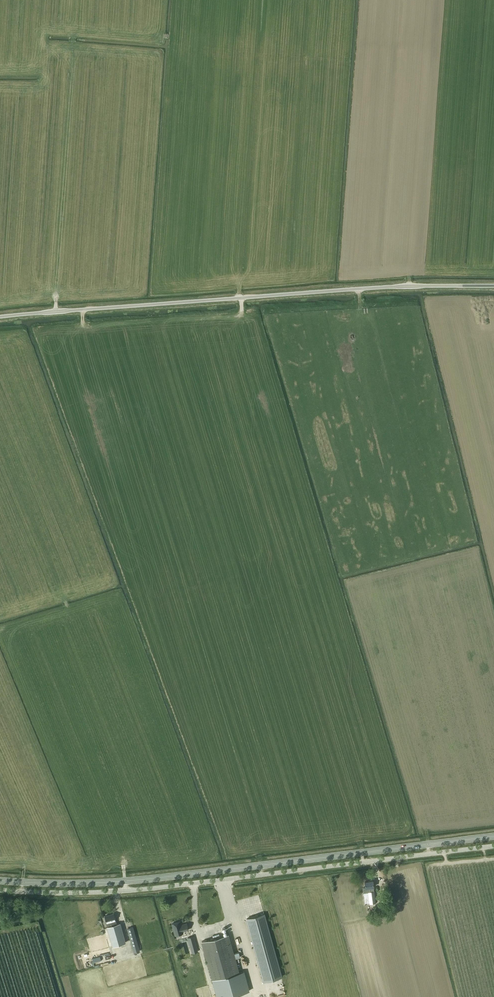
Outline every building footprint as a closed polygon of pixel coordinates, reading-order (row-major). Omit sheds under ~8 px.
[(365,882),(366,888),(369,887),(370,891),(368,892),(369,904),(376,903),(374,891),(373,887),(373,881),(365,882)] [(107,927),(113,946),(125,943),(120,923),(116,924),(115,920),(115,919),(114,914),(105,916),(106,922),(107,927)] [(246,919),(264,982),(281,977),(264,914),(246,919)] [(183,931),(188,930),(187,923),(181,925),(180,922),(172,924),(175,935),(183,933),(183,931)] [(133,927),(127,928),(133,953),(140,951),(133,927)] [(217,996),(227,996),(249,991),(244,971),(239,973),(228,934),(202,941),(217,996)]
